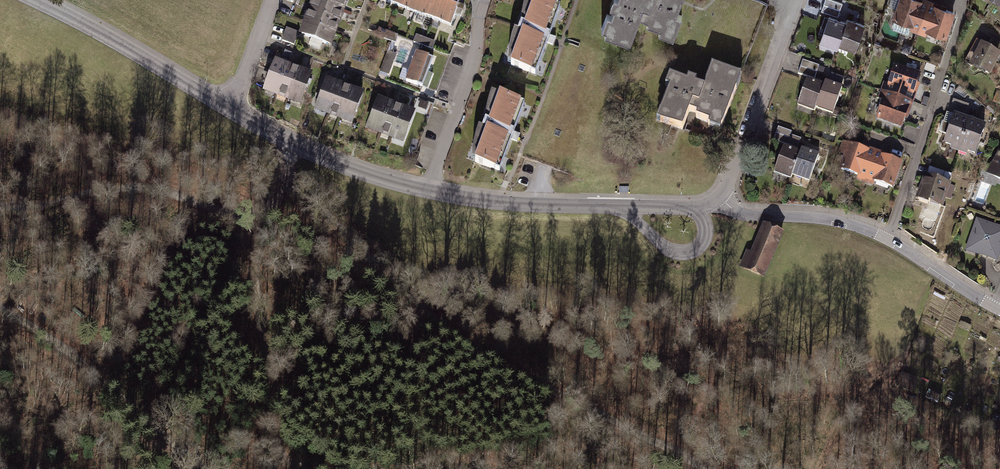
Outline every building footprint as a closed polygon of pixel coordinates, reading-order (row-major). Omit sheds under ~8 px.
[(299,34),(331,45),(337,29),(341,17),(345,7),(347,0),(312,0),(299,34)] [(450,26),(460,0),(380,0),(450,26)] [(511,67),(537,76),(563,7),(546,0),(537,0),(511,67)] [(609,39),(642,51),(652,24),(662,28),(659,35),(684,44),(695,16),(689,14),(695,0),(625,0),(609,39)] [(836,0),(825,0),(822,9),(840,15),(844,3),(836,0)] [(892,19),(911,25),(909,30),(926,36),(927,31),(946,38),(956,12),(943,7),(944,5),(932,1),(930,0),(898,0),(892,19)] [(836,17),(829,15),(820,42),(837,48),(838,45),(857,51),(867,23),(855,19),(848,17),(846,21),(836,17)] [(284,42),(296,46),(300,35),(288,31),(284,42)] [(435,51),(437,42),(417,37),(415,45),(435,51)] [(978,42),(968,65),(990,75),(999,53),(999,52),(978,42)] [(417,53),(408,80),(427,86),(435,59),(417,53)] [(275,58),(262,91),(300,105),(313,72),(307,70),(293,65),(280,60),(275,58)] [(821,67),(802,61),(798,74),(817,79),(821,67)] [(695,123),(725,135),(748,76),(712,63),(704,83),(689,78),(687,85),(675,81),(678,73),(671,70),(664,88),(670,90),(662,110),(656,108),(651,121),(690,136),(695,123)] [(922,73),(894,64),(886,85),(879,83),(874,98),(882,100),(875,119),(902,129),(911,104),(914,95),(922,73)] [(326,77),(313,110),(352,125),(364,92),(355,89),(347,86),(335,81),(326,77)] [(812,80),(805,77),(795,103),(813,110),(815,107),(832,113),(842,87),(830,82),(826,81),(824,84),(812,80)] [(504,94),(477,164),(503,174),(530,104),(504,94)] [(378,96),(366,130),(403,145),(416,112),(408,108),(397,104),(385,99),(378,96)] [(962,116),(950,113),(941,145),(976,155),(985,123),(977,121),(962,116)] [(792,132),(779,127),(773,141),(784,144),(793,148),(801,151),(802,147),(798,146),(801,139),(790,135),(792,132)] [(871,150),(844,141),(839,155),(847,158),(844,170),(863,176),(860,183),(879,188),(880,183),(899,189),(907,165),(884,157),(885,154),(880,153),(871,150)] [(793,148),(784,144),(773,173),(791,179),(792,176),(809,182),(820,154),(812,151),(802,147),(801,151),(793,148)] [(988,172),(999,179),(999,152),(988,172)] [(953,174),(930,166),(927,175),(950,182),(953,174)] [(927,175),(924,174),(916,198),(943,207),(951,183),(950,182),(927,175)] [(977,219),(966,250),(996,260),(999,250),(999,227),(977,219)] [(748,250),(741,267),(762,276),(781,231),(764,223),(752,252),(748,250)]
